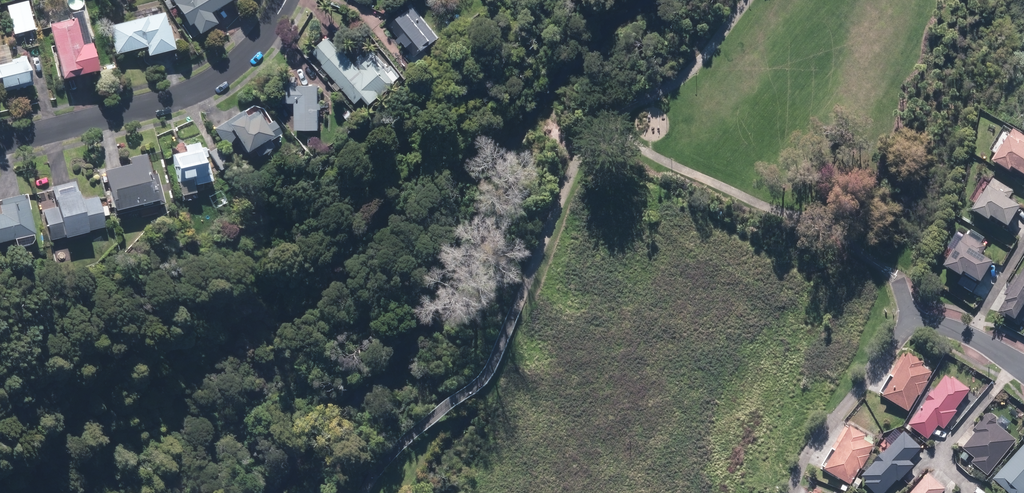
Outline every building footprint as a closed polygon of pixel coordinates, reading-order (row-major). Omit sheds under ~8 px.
[(190,40),(213,23),(206,13),(225,0),(159,0),(190,40)] [(0,11),(0,40),(28,34),(22,6),(0,11)] [(401,43),(413,58),(436,40),(411,8),(388,26),(398,39),(395,42),(398,46),(401,43)] [(51,25),(65,79),(100,70),(93,43),(92,43),(83,11),(72,13),(73,19),(51,25)] [(169,27),(166,13),(110,26),(117,54),(148,47),(150,56),(177,49),(171,26),(169,27)] [(360,67),(343,47),(341,49),(330,37),(328,39),(328,38),(313,51),(324,65),(323,66),(337,81),(333,84),(338,90),(342,87),(356,103),(366,95),(374,104),(398,82),(375,57),(369,62),(368,60),(361,67),(360,67)] [(32,85),(32,84),(25,57),(12,60),(8,43),(0,45),(0,93),(32,85)] [(299,129),(323,129),(323,109),(326,109),(326,103),(323,103),(323,85),(301,85),(301,82),(287,82),(287,103),(299,103),(299,129)] [(344,114),(351,121),(356,116),(350,109),(344,114)] [(269,124),(260,110),(248,117),(248,116),(244,110),(214,129),(226,148),(238,141),(247,155),(255,150),(259,157),(275,147),(271,141),(283,133),(274,121),(269,124)] [(988,164),(1006,175),(1009,170),(1023,178),(1023,138),(1009,129),(988,164)] [(200,142),(183,147),(185,152),(171,156),(178,183),(191,180),(193,187),(210,182),(206,165),(201,166),(199,159),(204,157),(200,142)] [(209,153),(220,170),(230,164),(219,147),(209,153)] [(131,165),(106,171),(105,171),(115,215),(117,215),(139,210),(139,211),(141,219),(144,218),(160,215),(158,205),(164,204),(157,174),(150,176),(145,155),(130,159),(131,165)] [(991,179),(981,195),(980,194),(970,211),(987,221),(990,216),(1007,227),(1019,206),(1007,199),(1011,191),(991,179)] [(39,200),(49,241),(105,227),(97,197),(84,201),(83,198),(79,199),(74,182),(51,188),(53,196),(39,200)] [(22,249),(32,246),(35,246),(37,242),(35,235),(37,234),(28,198),(1,204),(4,214),(0,215),(0,243),(20,238),(22,249)] [(985,248),(963,234),(953,251),(952,250),(942,266),(959,277),(962,273),(978,282),(991,262),(980,256),(985,248)] [(994,313),(1013,324),(1023,304),(1023,261),(994,313)] [(923,362),(908,353),(905,356),(903,354),(889,376),(893,378),(882,396),(908,411),(918,395),(926,382),(925,381),(930,372),(920,366),(923,362)] [(909,426),(928,440),(938,426),(943,430),(957,412),(954,410),(969,390),(952,377),(950,380),(945,376),(933,392),(932,391),(924,401),(926,402),(909,426)] [(972,463),(987,475),(1016,440),(996,424),(996,417),(992,414),(986,415),(973,431),(975,433),(963,449),(975,459),(972,463)] [(866,435),(850,426),(849,427),(846,425),(833,448),(836,449),(825,469),(850,484),(860,468),(861,468),(869,455),(868,454),(873,445),(863,439),(866,435)] [(874,492),(884,492),(897,480),(899,482),(914,466),(909,461),(921,449),(904,432),(884,453),(882,452),(874,461),(875,462),(862,476),(867,481),(864,484),(874,492)] [(992,480),(1006,492),(1023,492),(1023,445),(992,480)] [(960,457),(965,461),(969,455),(964,451),(960,457)] [(945,489),(928,474),(911,492),(942,492),(945,489)]
